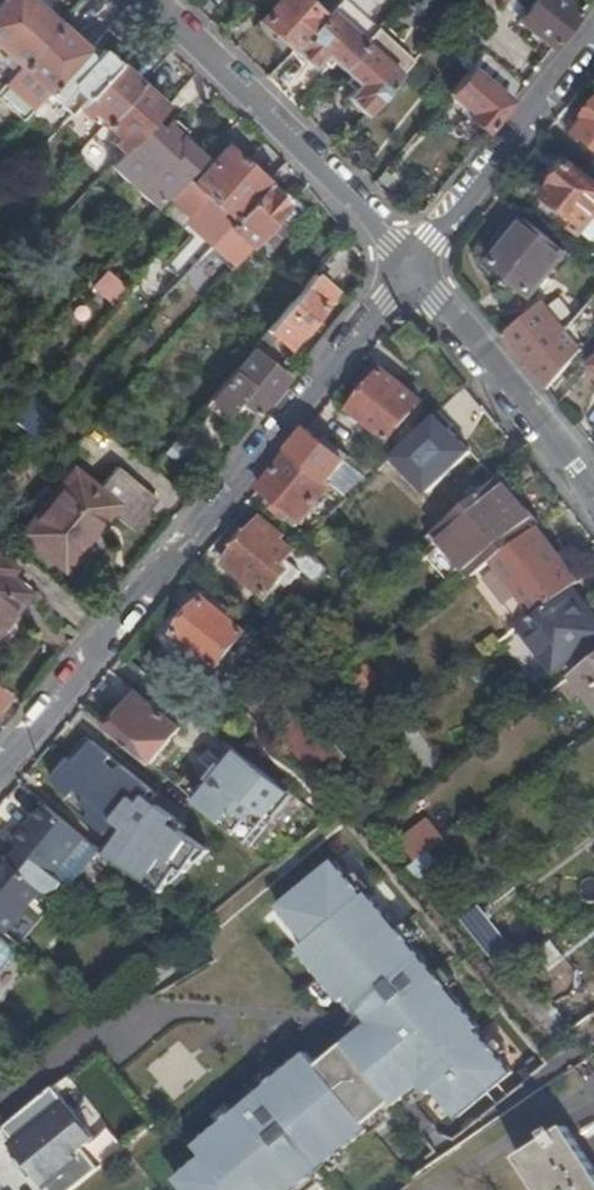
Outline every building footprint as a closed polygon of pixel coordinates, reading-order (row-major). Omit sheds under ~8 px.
[(55,24),(29,0),(3,0),(0,3),(0,51),(16,66),(55,24)] [(268,9),(259,20),(291,50),(321,16),(302,0),(259,0),(268,9)] [(325,12),(336,0),(317,0),(315,3),(325,12)] [(514,0),(511,0),(506,6),(520,18),(526,11),(514,0)] [(526,11),(535,0),(514,0),(526,11)] [(526,11),(520,18),(517,21),(530,32),(537,37),(551,49),(579,14),(562,0),(535,0),(526,11)] [(291,50),(280,62),(297,79),(322,54),(340,71),(361,45),(325,12),(321,16),(291,50)] [(85,52),(55,24),(16,66),(47,94),(85,52)] [(361,45),(340,71),(355,85),(343,98),(362,116),(411,61),(376,29),(361,45)] [(533,41),(537,37),(530,32),(527,36),(533,41)] [(91,57),(85,52),(47,94),(70,115),(75,109),(116,64),(99,49),(91,57)] [(481,53),(447,94),(469,113),(465,117),(484,134),(521,85),(481,53)] [(139,85),(116,64),(75,109),(86,118),(90,113),(103,125),(139,85)] [(162,107),(139,85),(103,125),(101,127),(114,139),(110,144),(121,153),(148,123),(162,107)] [(585,117),(589,119),(579,132),(593,144),(593,106),(585,117)] [(160,133),(148,123),(121,153),(110,165),(156,208),(168,195),(184,178),(200,159),(177,139),(185,130),(173,119),(160,133)] [(225,227),(265,182),(224,146),(191,184),(206,199),(222,214),(218,220),(225,227)] [(582,233),(593,218),(593,182),(570,163),(545,194),(568,213),(564,219),(582,233)] [(191,184),(184,178),(168,195),(191,216),(206,199),(191,184)] [(289,204),(265,182),(225,227),(218,235),(242,257),(289,204)] [(567,251),(517,211),(487,248),(496,256),(488,266),(528,298),(567,251)] [(582,233),(593,242),(593,218),(582,233)] [(163,268),(177,280),(193,262),(209,244),(195,231),(163,268)] [(102,267),(89,282),(112,303),(125,288),(102,267)] [(334,293),(312,275),(264,332),(287,350),(334,293)] [(548,389),(593,335),(593,296),(565,330),(543,301),(503,334),(548,389)] [(255,417),(286,379),(250,349),(205,402),(222,416),(235,400),(255,417)] [(420,401),(382,370),(350,409),(388,440),(420,401)] [(440,408),(463,434),(487,414),(464,388),(440,408)] [(426,493),(475,448),(439,409),(390,454),(426,493)] [(306,429),(289,450),(327,481),(344,460),(306,429)] [(186,450),(175,441),(161,459),(171,467),(186,450)] [(289,450),(259,487),(273,499),(277,502),(292,514),(301,520),(331,484),(327,481),(289,450)] [(82,497),(38,547),(64,568),(110,511),(113,513),(138,483),(119,467),(98,493),(75,474),(68,482),(82,497)] [(530,515),(497,478),(418,545),(432,562),(472,528),(481,539),(475,544),(490,561),(525,534),(517,525),(530,515)] [(24,535),(38,547),(82,497),(68,482),(24,535)] [(159,500),(138,483),(113,513),(133,530),(159,500)] [(277,502),(273,499),(268,505),(272,508),(277,502)] [(287,520),(292,514),(277,502),(272,508),(287,520)] [(537,524),(530,515),(517,525),(525,534),(537,524)] [(280,539),(282,534),(261,518),(224,563),(267,597),(293,565),(286,559),(294,549),(280,539)] [(570,588),(577,581),(537,528),(494,560),(534,614),(570,588)] [(534,614),(494,560),(479,572),(520,625),(534,614)] [(27,595),(0,573),(0,628),(27,595)] [(570,588),(534,614),(520,625),(553,669),(593,638),(593,631),(577,610),(583,605),(593,619),(593,605),(589,597),(581,602),(570,588)] [(246,631),(205,597),(175,633),(217,667),(246,631)] [(583,605),(577,610),(593,631),(593,619),(583,605)] [(366,659),(353,669),(363,683),(376,673),(366,659)] [(572,675),(593,705),(593,659),(572,675)] [(140,695),(109,731),(151,765),(181,728),(140,695)] [(277,730),(281,734),(304,714),(301,710),(277,730)] [(315,772),(316,773),(320,777),(342,758),(304,714),(281,734),(315,772)] [(396,736),(418,764),(432,753),(410,726),(396,736)] [(75,762),(70,757),(52,780),(72,797),(77,791),(88,800),(83,806),(92,813),(88,820),(118,844),(109,855),(159,890),(178,866),(184,870),(203,847),(173,823),(178,817),(151,795),(155,789),(92,740),(75,762)] [(288,792),(240,752),(199,804),(246,842),(288,792)] [(47,805),(17,842),(57,875),(86,838),(61,817),(47,805)] [(57,875),(66,883),(96,846),(86,838),(57,875)] [(442,841),(428,851),(438,863),(451,854),(442,841)] [(403,869),(414,880),(438,863),(428,851),(403,869)] [(6,932),(43,888),(5,856),(0,862),(0,927),(6,932)] [(184,1189),(292,1189),(368,1126),(366,1124),(391,1102),(393,1105),(420,1082),(429,1093),(433,1089),(455,1116),(508,1071),(473,1029),(477,1026),(364,893),(362,895),(331,860),(277,906),(308,941),(299,949),(342,1000),(347,996),(367,1020),(315,1065),(304,1052),(192,1147),(201,1158),(197,1161),(175,1179),(184,1189)] [(43,888),(6,932),(21,944),(58,900),(43,888)] [(16,949),(0,936),(0,969),(16,949)] [(540,997),(511,966),(499,975),(527,1006),(540,997)] [(543,995),(540,997),(527,1006),(556,1037),(571,1026),(543,995)] [(53,1088),(4,1129),(14,1141),(10,1144),(19,1155),(28,1157),(27,1166),(44,1187),(78,1159),(73,1153),(93,1137),(53,1088)] [(553,1128),(545,1133),(548,1137),(518,1157),(540,1189),(593,1189),(593,1167),(566,1125),(556,1132),(553,1128)] [(28,1157),(19,1155),(23,1161),(27,1166),(28,1157)]
